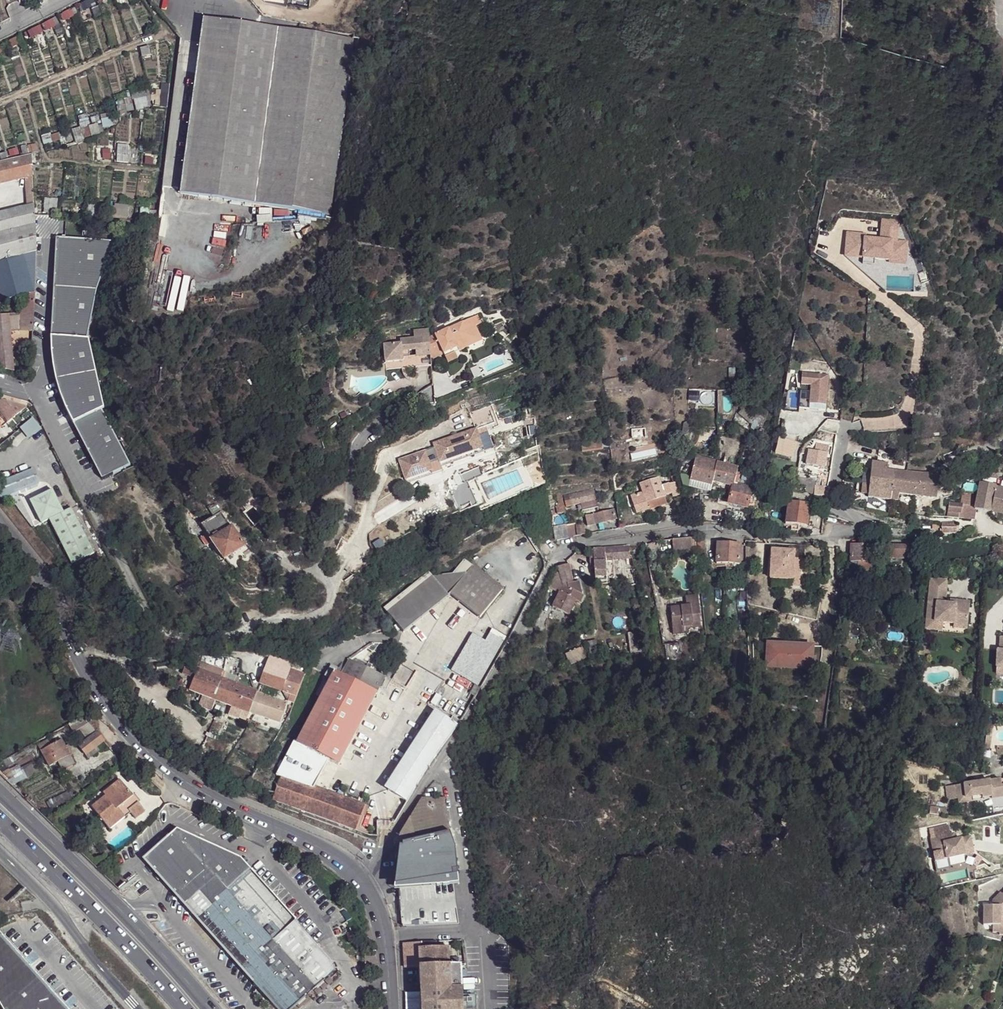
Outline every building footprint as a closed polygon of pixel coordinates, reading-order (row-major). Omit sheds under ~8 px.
[(81,4),(85,11),(91,7),(88,1),(81,4)] [(64,13),(67,20),(74,17),(71,10),(64,13)] [(45,23),(48,30),(55,27),(52,20),(45,23)] [(179,195),(233,202),(329,213),(352,39),(263,28),(202,20),(179,195)] [(29,31),(32,38),(39,35),(36,28),(29,31)] [(10,41),(13,48),(20,45),(17,38),(10,41)] [(132,94),(136,111),(151,106),(147,91),(132,94)] [(151,97),(151,102),(163,103),(166,104),(167,92),(150,92),(151,97)] [(120,112),(121,116),(134,112),(132,99),(115,103),(117,112),(120,112)] [(101,116),(102,127),(112,126),(109,114),(101,116)] [(92,126),(99,133),(103,133),(97,116),(90,118),(92,126)] [(99,133),(92,126),(90,127),(88,121),(78,124),(81,131),(82,131),(84,138),(100,135),(99,133)] [(50,136),(52,143),(60,140),(58,134),(50,136)] [(19,148),(21,155),(37,152),(35,144),(19,148)] [(117,145),(116,162),(126,163),(127,146),(117,145)] [(96,149),(95,161),(103,161),(114,161),(114,147),(102,146),(102,149),(96,149)] [(19,158),(17,150),(0,154),(0,160),(1,163),(19,158)] [(144,165),(146,165),(157,166),(158,160),(159,160),(159,153),(152,152),(151,153),(149,153),(144,152),(143,163),(144,163),(144,165)] [(21,179),(29,177),(26,156),(19,158),(1,163),(0,163),(0,184),(21,179)] [(22,183),(23,195),(31,194),(29,182),(22,183)] [(31,194),(23,195),(24,206),(32,204),(31,194)] [(44,199),(43,213),(56,214),(58,200),(44,199)] [(74,215),(84,215),(84,210),(73,209),(74,204),(64,203),(63,208),(62,209),(61,215),(74,215)] [(37,249),(33,215),(32,204),(24,206),(0,212),(0,260),(37,249)] [(87,204),(87,215),(107,215),(108,205),(87,204)] [(113,206),(113,215),(128,215),(128,205),(113,206)] [(139,208),(139,216),(139,219),(156,220),(156,216),(157,208),(139,208)] [(898,254),(900,242),(896,241),(898,220),(883,219),(880,240),(864,239),(865,234),(847,232),(845,251),(856,252),(856,256),(863,257),(862,263),(872,264),(873,258),(889,259),(890,253),(898,254)] [(90,289),(114,244),(56,237),(51,290),(46,335),(45,346),(45,359),(47,368),(49,378),(53,387),(60,401),(68,414),(74,426),(102,482),(131,468),(104,412),(106,411),(86,342),(84,342),(90,289)] [(904,264),(906,242),(900,242),(898,254),(890,253),(889,259),(889,262),(904,264)] [(37,249),(0,260),(0,300),(23,295),(35,292),(37,249)] [(22,321),(22,322),(34,323),(35,292),(23,295),(22,314),(22,321)] [(14,372),(11,321),(11,315),(0,316),(0,368),(14,372)] [(430,339),(432,361),(445,355),(459,348),(460,352),(473,346),(479,335),(475,326),(482,323),(478,316),(430,338),(430,339)] [(34,323),(22,322),(21,331),(34,331),(34,323)] [(403,342),(430,339),(430,338),(430,330),(415,331),(415,338),(402,339),(403,342)] [(479,335),(473,346),(482,342),(479,335)] [(386,363),(406,361),(407,369),(432,367),(432,361),(430,339),(403,342),(403,345),(384,346),(386,363)] [(459,348),(445,355),(446,358),(460,352),(459,348)] [(829,377),(803,375),(800,411),(827,413),(829,377)] [(0,400),(0,429),(26,408),(26,407),(0,400)] [(472,414),(476,422),(481,420),(482,424),(495,419),(490,407),(472,414)] [(750,423),(754,418),(743,408),(738,413),(750,423)] [(24,432),(32,441),(42,431),(35,423),(24,432)] [(477,426),(433,444),(435,447),(437,452),(441,461),(484,442),(477,426)] [(631,431),(632,438),(647,436),(646,428),(631,431)] [(777,437),(772,453),(789,458),(794,442),(777,437)] [(430,469),(406,480),(408,486),(445,471),(442,465),(485,447),(484,442),(441,461),(437,452),(425,457),(430,469)] [(581,444),(582,452),(603,449),(602,442),(581,444)] [(398,462),(406,480),(430,469),(425,457),(437,452),(435,447),(398,462)] [(954,450),(943,455),(945,463),(957,458),(954,450)] [(814,451),(812,461),(814,461),(814,466),(825,468),(827,453),(814,451)] [(696,460),(691,480),(712,485),(713,482),(732,487),(736,473),(737,467),(700,458),(700,461),(696,460)] [(867,499),(889,502),(893,472),(886,471),(887,464),(872,462),(870,474),(869,486),(868,496),(867,499)] [(460,474),(463,482),(464,483),(483,475),(480,466),(460,474)] [(33,470),(0,481),(0,496),(3,495),(23,489),(38,483),(33,470)] [(893,472),(889,502),(896,503),(897,496),(933,500),(936,477),(905,473),(893,472)] [(732,487),(728,503),(747,507),(750,497),(753,488),(751,487),(754,477),(736,473),(732,487)] [(643,493),(646,503),(666,497),(666,495),(673,493),(670,484),(662,486),(659,478),(640,484),(643,493)] [(812,478),(812,486),(821,487),(820,478),(812,478)] [(459,513),(473,507),(464,483),(463,482),(449,487),(459,513)] [(996,488),(996,486),(979,483),(976,496),(959,495),(958,505),(947,504),(946,517),(974,520),(976,510),(998,514),(997,521),(1002,523),(1002,490),(996,488)] [(936,486),(936,494),(949,492),(949,485),(936,486)] [(812,486),(805,486),(804,496),(812,496),(812,486)] [(556,506),(557,514),(565,512),(564,506),(581,503),(582,510),(597,507),(593,489),(562,496),(562,492),(557,493),(558,506),(556,506)] [(52,491),(29,502),(40,524),(48,521),(70,566),(93,555),(70,509),(63,513),(52,491)] [(643,493),(631,497),(636,515),(649,511),(646,503),(643,493)] [(692,494),(693,507),(701,507),(700,494),(692,494)] [(646,503),(649,511),(668,504),(666,497),(646,503)] [(760,500),(750,497),(747,507),(758,510),(760,500)] [(789,500),(786,523),(792,524),(791,530),(798,531),(799,525),(807,526),(810,503),(803,502),(789,500)] [(226,559),(245,545),(231,526),(230,527),(215,506),(214,508),(209,511),(214,517),(201,526),(208,535),(201,540),(207,547),(212,543),(224,560),(226,559)] [(587,526),(615,520),(613,511),(585,516),(587,526)] [(956,521),(942,520),(940,533),(955,534),(956,521)] [(554,540),(585,535),(583,524),(575,526),(575,523),(565,525),(552,527),(554,540)] [(696,541),(673,543),(674,555),(697,553),(696,541)] [(718,544),(717,564),(729,565),(739,565),(740,545),(718,544)] [(851,545),(849,563),(857,564),(856,569),(861,570),(861,572),(870,573),(872,546),(851,545)] [(887,558),(908,560),(909,547),(879,545),(879,551),(887,551),(887,558)] [(629,547),(592,550),(595,582),(607,582),(605,561),(613,560),(630,559),(629,547)] [(772,550),(770,572),(793,574),(795,559),(795,552),(772,550)] [(605,561),(607,582),(614,581),(613,560),(605,561)] [(571,588),(570,583),(573,583),(569,564),(559,567),(561,578),(562,584),(562,587),(561,590),(558,597),(553,607),(569,615),(576,599),(574,598),(577,591),(571,588)] [(402,632),(448,595),(478,619),(502,589),(473,565),(467,572),(431,576),(386,612),(402,632)] [(627,568),(631,588),(637,586),(633,567),(627,568)] [(793,580),(788,580),(788,584),(797,585),(799,575),(793,574),(793,580)] [(557,589),(561,590),(562,587),(562,584),(561,578),(556,575),(547,592),(554,595),(557,589)] [(927,583),(925,626),(943,626),(953,627),(967,627),(968,603),(954,603),(953,607),(948,607),(943,607),(943,584),(927,583)] [(698,599),(686,601),(687,611),(671,612),(673,631),(687,630),(701,628),(698,599)] [(640,602),(631,603),(634,615),(642,613),(640,602)] [(477,626),(452,670),(477,686),(503,641),(477,626)] [(943,626),(925,626),(925,634),(943,635),(943,626)] [(4,635),(0,649),(0,651),(16,656),(20,640),(4,635)] [(589,642),(592,660),(599,658),(596,641),(589,642)] [(813,648),(769,646),(767,668),(812,671),(813,648)] [(568,664),(585,658),(582,647),(564,653),(568,664)] [(271,652),(259,682),(282,691),(290,694),(288,702),(294,704),(307,665),(271,652)] [(237,721),(241,710),(279,725),(285,706),(256,695),(257,692),(234,683),(236,677),(213,667),(217,657),(206,657),(204,663),(203,663),(201,670),(200,669),(202,662),(190,657),(183,674),(196,679),(191,691),(207,697),(205,703),(215,707),(217,701),(231,706),(227,717),(237,721)] [(350,660),(341,676),(376,694),(385,678),(350,660)] [(298,744),(297,745),(329,761),(338,766),(376,694),(341,676),(335,673),(298,744)] [(393,685),(389,691),(398,696),(401,691),(393,685)] [(475,696),(480,687),(475,685),(470,693),(475,696)] [(290,694),(282,691),(288,702),(290,694)] [(436,711),(428,724),(430,725),(438,713),(436,711)] [(433,749),(439,753),(457,727),(450,721),(438,713),(430,725),(437,730),(430,741),(436,744),(433,749)] [(85,717),(68,726),(72,733),(81,729),(88,739),(98,733),(85,717)] [(460,721),(453,717),(450,721),(457,727),(460,721)] [(408,755),(386,789),(389,790),(410,757),(430,725),(428,724),(408,755)] [(410,757),(428,768),(439,753),(433,749),(436,744),(430,741),(437,730),(430,725),(410,757)] [(105,741),(98,733),(88,739),(79,746),(85,755),(105,741)] [(50,745),(40,751),(49,767),(58,761),(66,757),(63,751),(67,749),(61,739),(50,745)] [(38,746),(40,751),(50,745),(48,740),(38,746)] [(280,775),(315,788),(329,761),(297,745),(294,743),(278,774),(280,775)] [(70,754),(66,757),(58,761),(63,770),(75,763),(70,754)] [(410,757),(389,790),(408,801),(428,768),(410,757)] [(272,800),(355,829),(360,815),(364,806),(364,805),(315,788),(280,775),(274,793),(272,800)] [(1002,797),(1002,779),(978,783),(967,784),(954,787),(956,799),(970,797),(971,802),(980,800),(980,798),(990,797),(991,799),(1002,797)] [(126,809),(130,815),(136,821),(145,814),(118,781),(102,794),(104,797),(91,807),(106,828),(122,815),(120,813),(126,809)] [(451,830),(445,796),(423,799),(399,838),(397,845),(450,831),(451,830)] [(364,806),(360,815),(365,817),(368,808),(364,806)] [(109,831),(130,815),(126,809),(120,813),(122,815),(106,828),(109,831)] [(276,1008),(293,1008),(313,990),(334,972),(331,960),(298,923),(296,921),(250,869),(241,857),(176,828),(142,858),(169,889),(252,982),(276,1008)] [(931,840),(949,835),(947,830),(929,835),(931,840)] [(457,867),(454,845),(450,831),(397,845),(401,928),(458,921),(452,869),(457,867)] [(931,840),(934,855),(945,852),(946,860),(973,853),(969,838),(954,842),(950,843),(949,835),(931,840)] [(934,855),(936,862),(946,860),(945,852),(934,855)] [(1001,898),(999,896),(996,898),(995,903),(987,902),(984,922),(992,923),(991,930),(998,931),(998,933),(1002,934),(1002,897),(1001,898)] [(1,1008),(64,1008),(0,936),(0,1007),(1,1008)] [(423,1008),(463,1008),(460,965),(448,965),(447,947),(421,949),(421,942),(405,943),(406,968),(421,968),(423,1008)]
